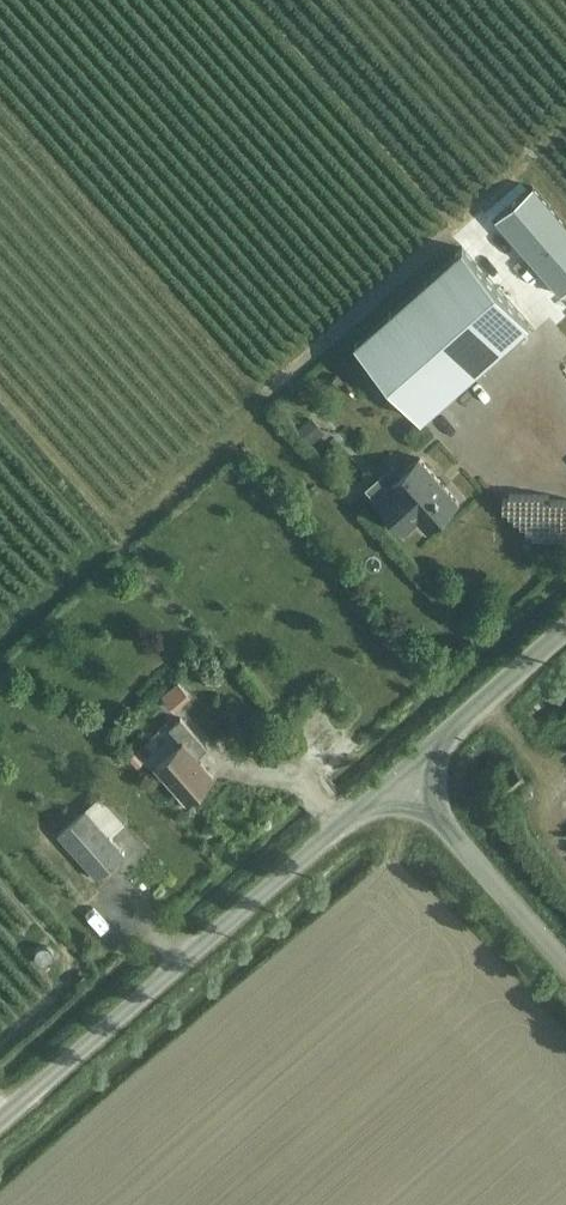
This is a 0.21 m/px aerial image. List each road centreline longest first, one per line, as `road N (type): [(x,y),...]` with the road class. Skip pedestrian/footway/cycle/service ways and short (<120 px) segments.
road 1 (unclassified): [(0,1123),(402,773)]
road 2 (unclassified): [(565,961),(402,773)]
road 3 (unclassified): [(402,773),(565,630)]

